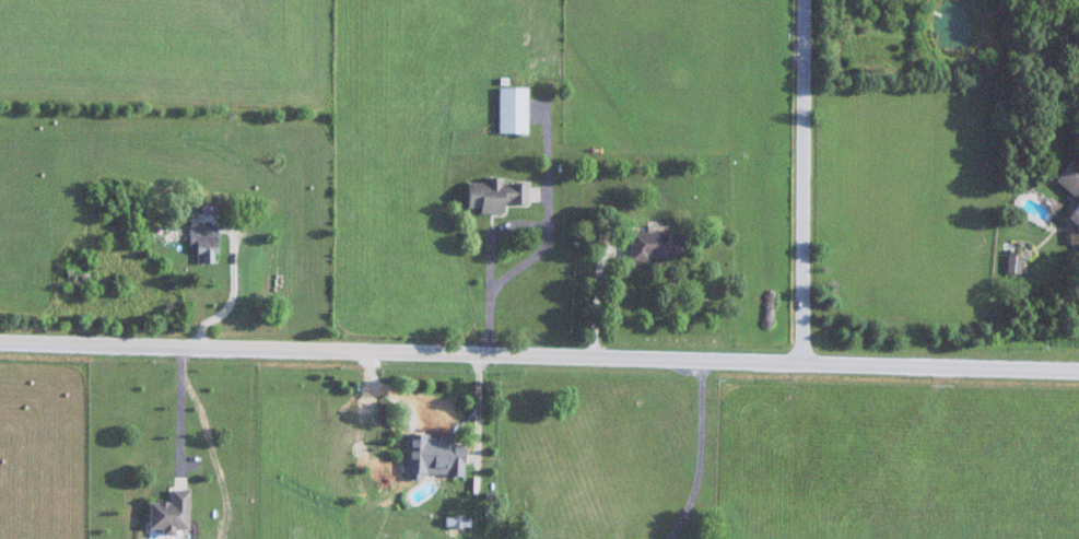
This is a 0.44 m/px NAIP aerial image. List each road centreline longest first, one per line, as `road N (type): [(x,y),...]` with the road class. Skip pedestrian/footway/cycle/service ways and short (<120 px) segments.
road 1 (residential): [(1078,382),(0,352)]
road 2 (residential): [(793,374),(798,0)]

